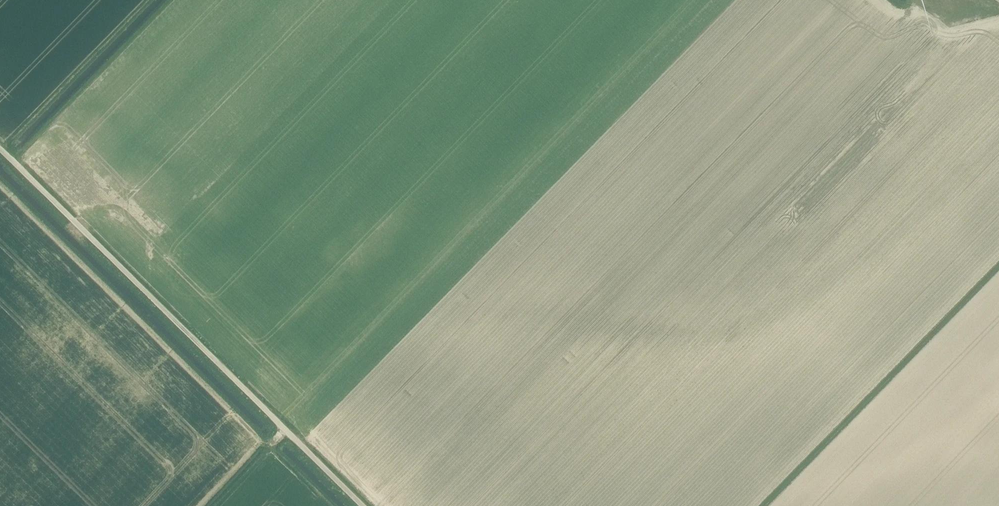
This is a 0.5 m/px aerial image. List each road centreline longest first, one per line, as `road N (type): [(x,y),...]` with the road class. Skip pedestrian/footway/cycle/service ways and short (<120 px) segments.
road 1 (track): [(363,505),(0,150)]

